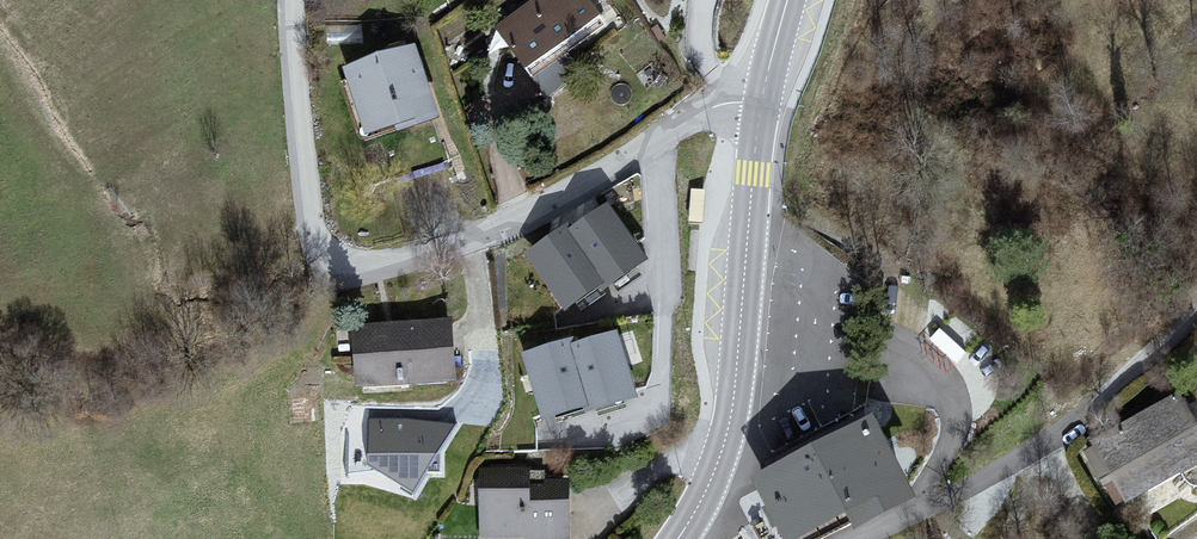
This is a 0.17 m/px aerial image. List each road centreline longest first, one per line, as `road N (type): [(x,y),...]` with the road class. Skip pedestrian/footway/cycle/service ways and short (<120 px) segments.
road 1 (residential): [(288,0),(306,240),(334,268),(422,257),(546,207),(704,111),(762,105)]
road 2 (secondary): [(679,538),(708,489),(731,417),(762,105)]

